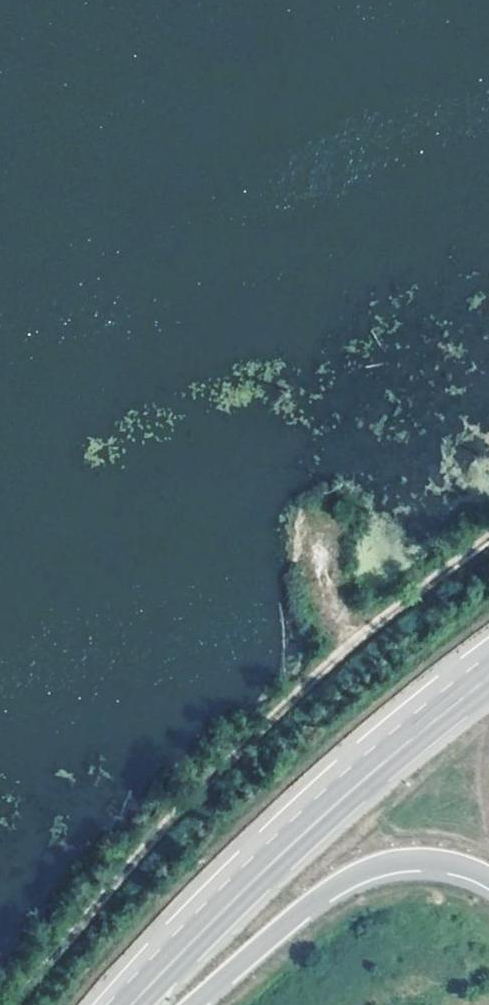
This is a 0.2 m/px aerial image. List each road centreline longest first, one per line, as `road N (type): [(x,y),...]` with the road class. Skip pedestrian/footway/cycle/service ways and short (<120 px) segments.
road 1 (track): [(488,540),(308,686),(127,870),(14,1004)]
road 2 (primary): [(132,1004),(293,844),(488,682)]
road 3 (primary): [(198,1004),(318,900),(359,878),(432,866),(488,886)]

